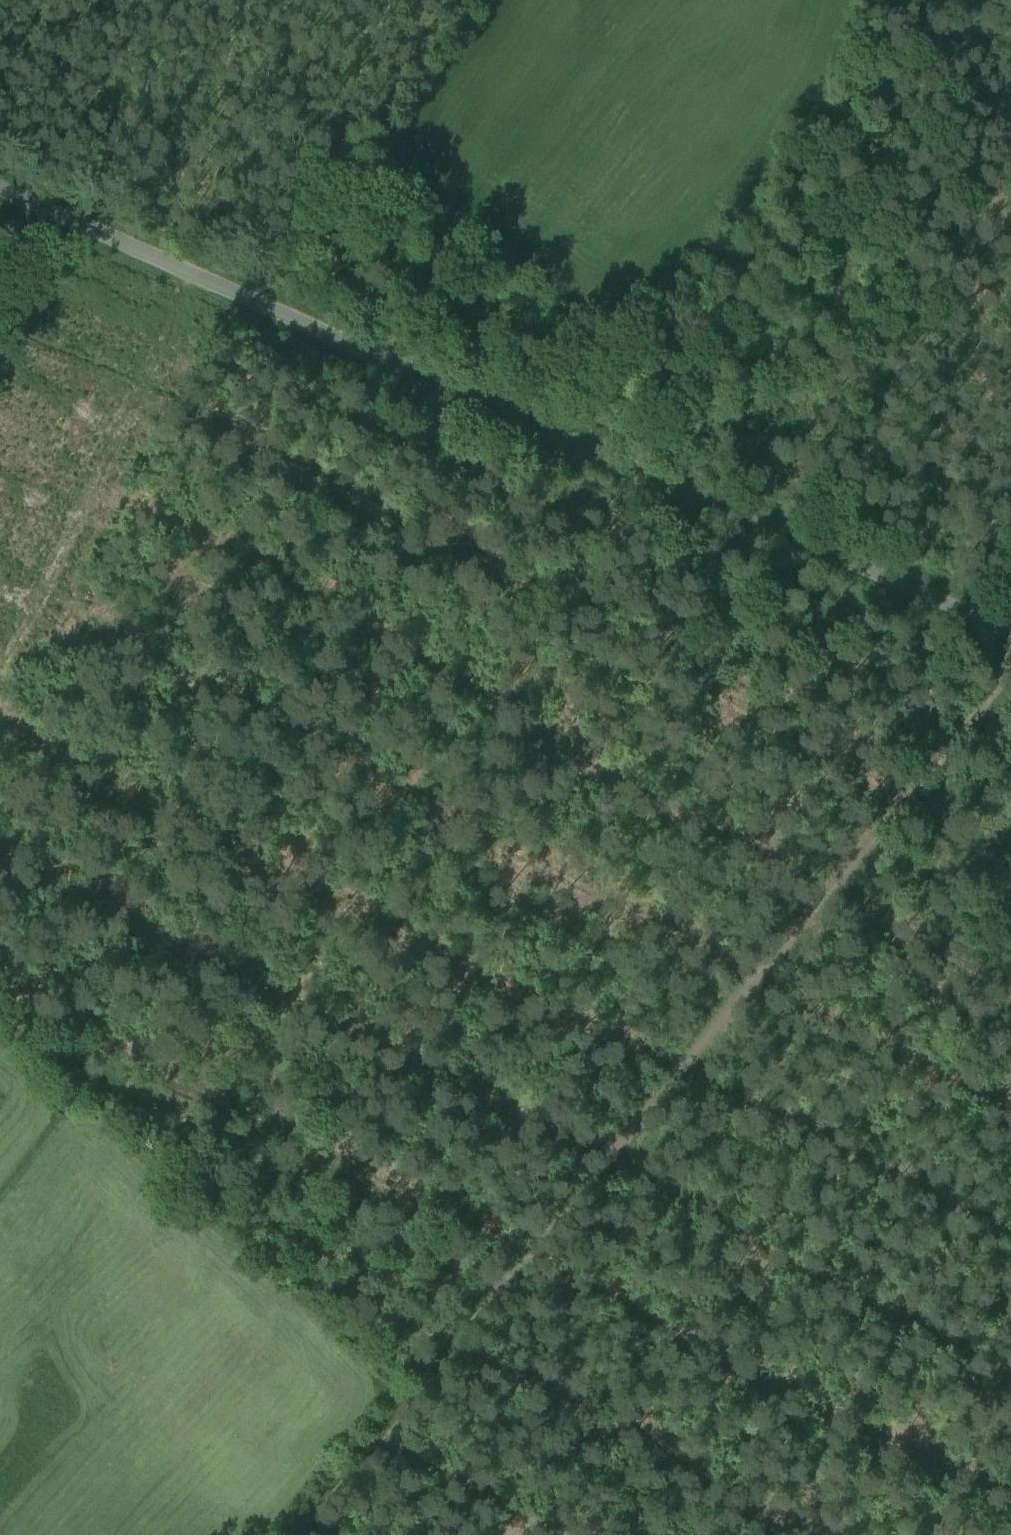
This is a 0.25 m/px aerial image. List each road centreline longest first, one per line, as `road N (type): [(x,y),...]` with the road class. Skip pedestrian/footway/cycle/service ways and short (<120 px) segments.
road 1 (unclassified): [(0,194),(1010,628)]
road 2 (track): [(1010,668),(519,1264)]

